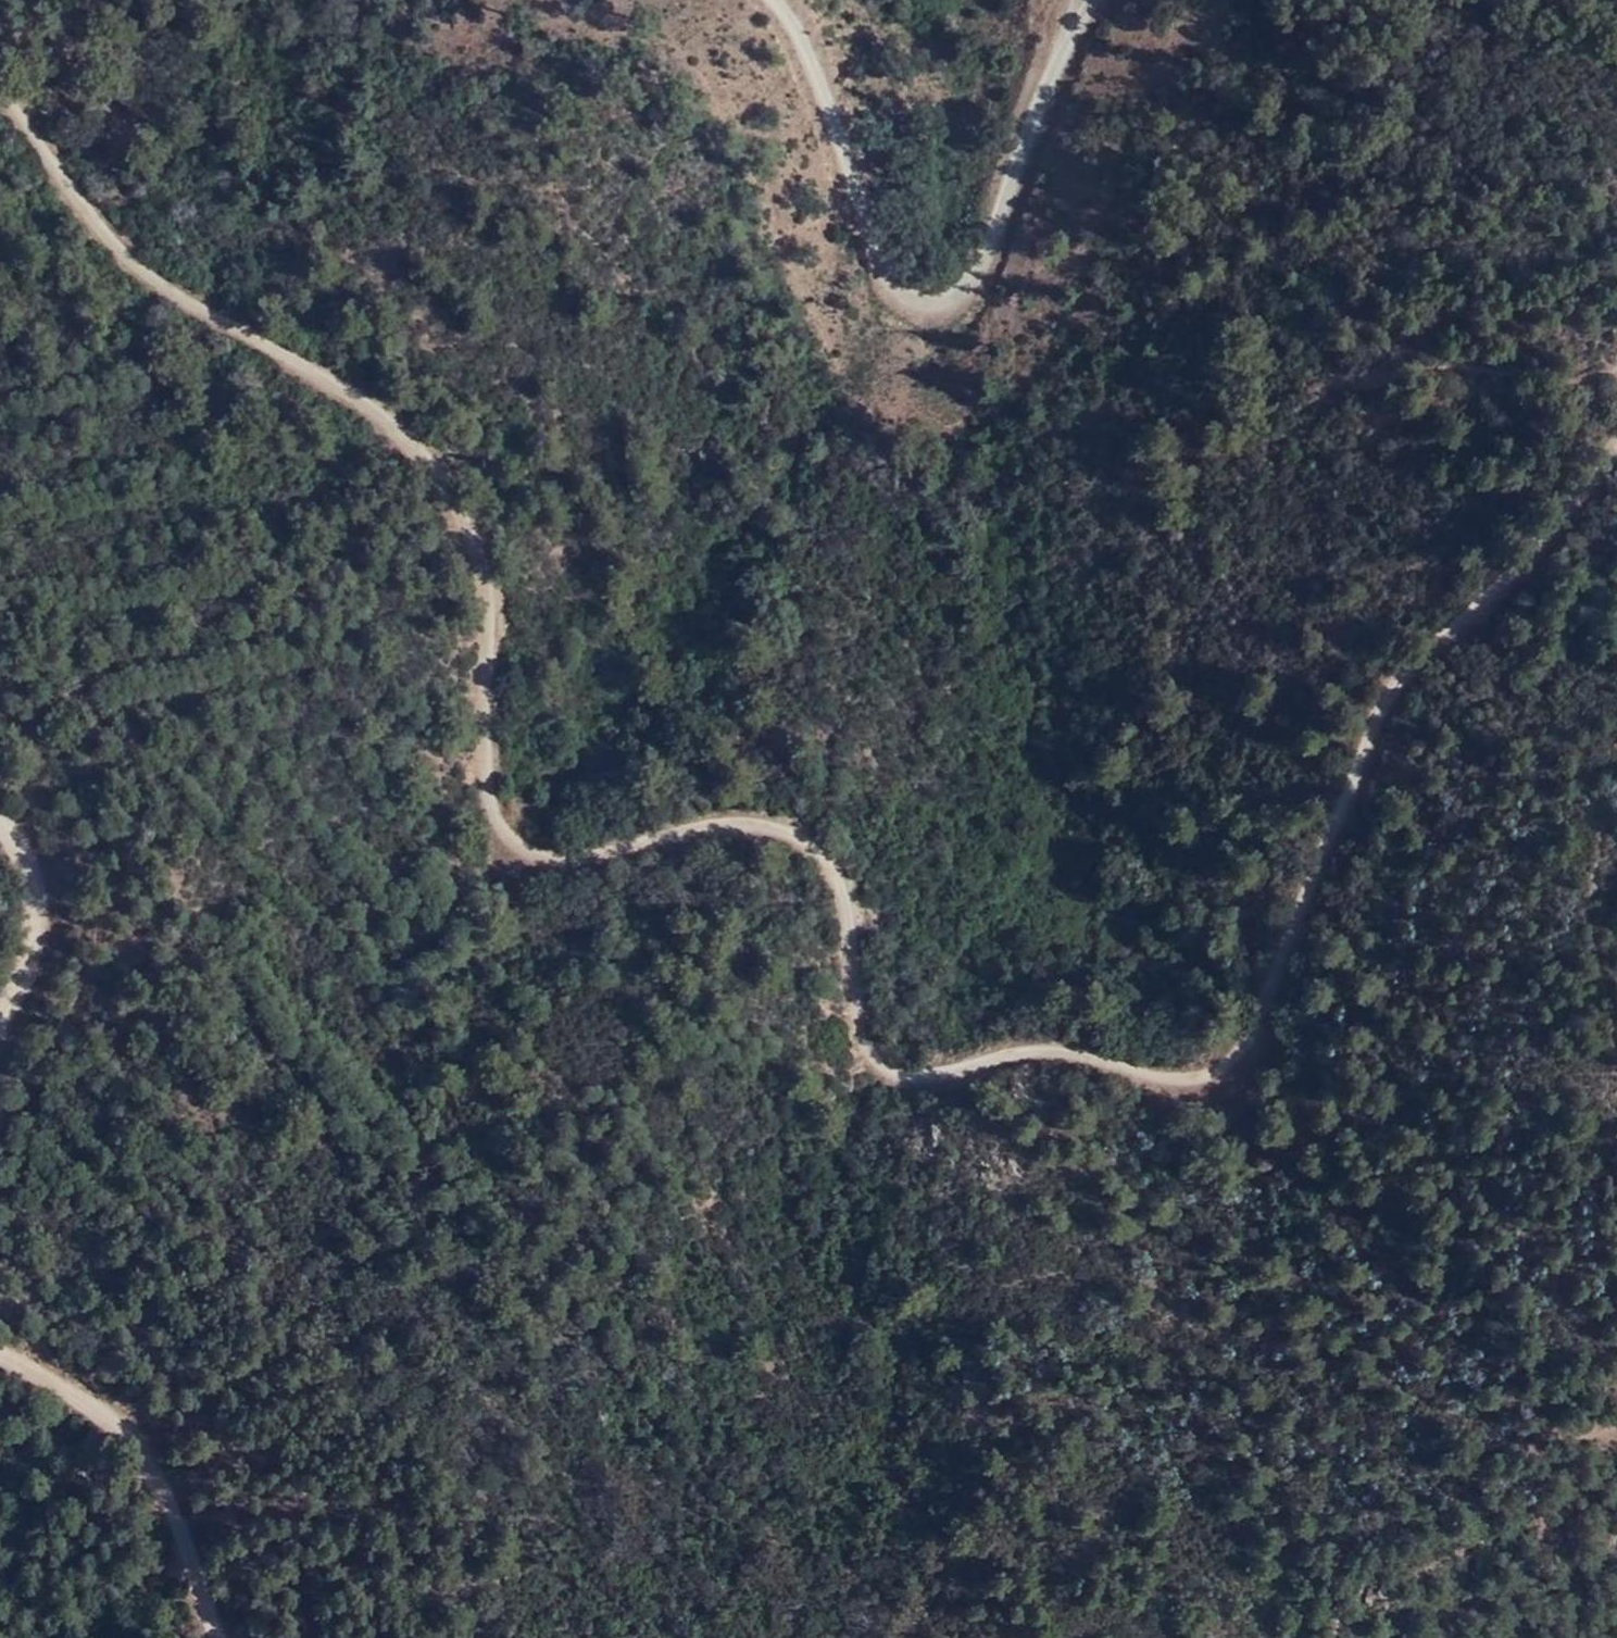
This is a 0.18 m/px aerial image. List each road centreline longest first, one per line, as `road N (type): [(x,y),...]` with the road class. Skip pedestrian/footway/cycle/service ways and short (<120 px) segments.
road 1 (track): [(0,82),(122,251),(161,283),(382,414),(452,496),(479,548),(488,607),(501,825),(553,860),(725,824),(798,839),(843,886),(863,1030),(888,1072),(916,1078),(1037,1047),(1191,1080),(1243,1054),(1287,990),(1410,662),(1554,531),(1616,450)]
road 2 (track): [(777,0),(827,104),(896,289),(938,306),(962,297),(973,278),(1062,64),(1078,0)]
road 3 (track): [(0,1354),(120,1425),(148,1457),(228,1637)]
road 4 (track): [(0,817),(33,868),(39,910),(34,946),(0,1011)]

